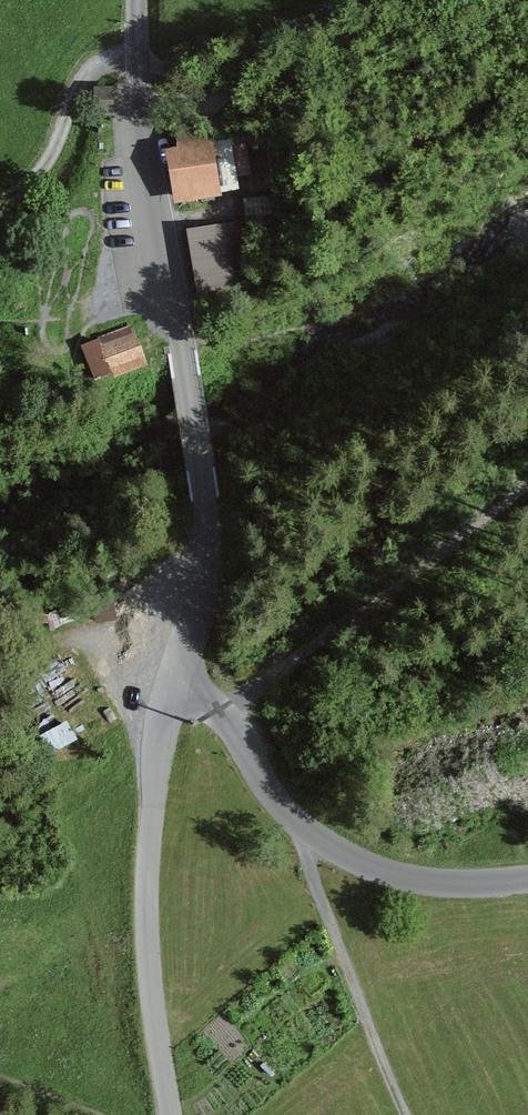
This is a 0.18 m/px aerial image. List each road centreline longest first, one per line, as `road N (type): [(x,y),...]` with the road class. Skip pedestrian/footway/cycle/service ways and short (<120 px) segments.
road 1 (residential): [(172,679),(210,555),(151,169),(139,0)]
road 2 (residential): [(171,1114),(147,968),(156,743),(172,679)]
road 3 (unclassified): [(527,876),(423,878),(365,863),(322,840),(293,818),(223,713),(172,679)]
road 4 (track): [(293,818),(407,1114)]
road 5 (track): [(139,66),(159,68),(209,104),(223,98),(256,42),(350,0)]

